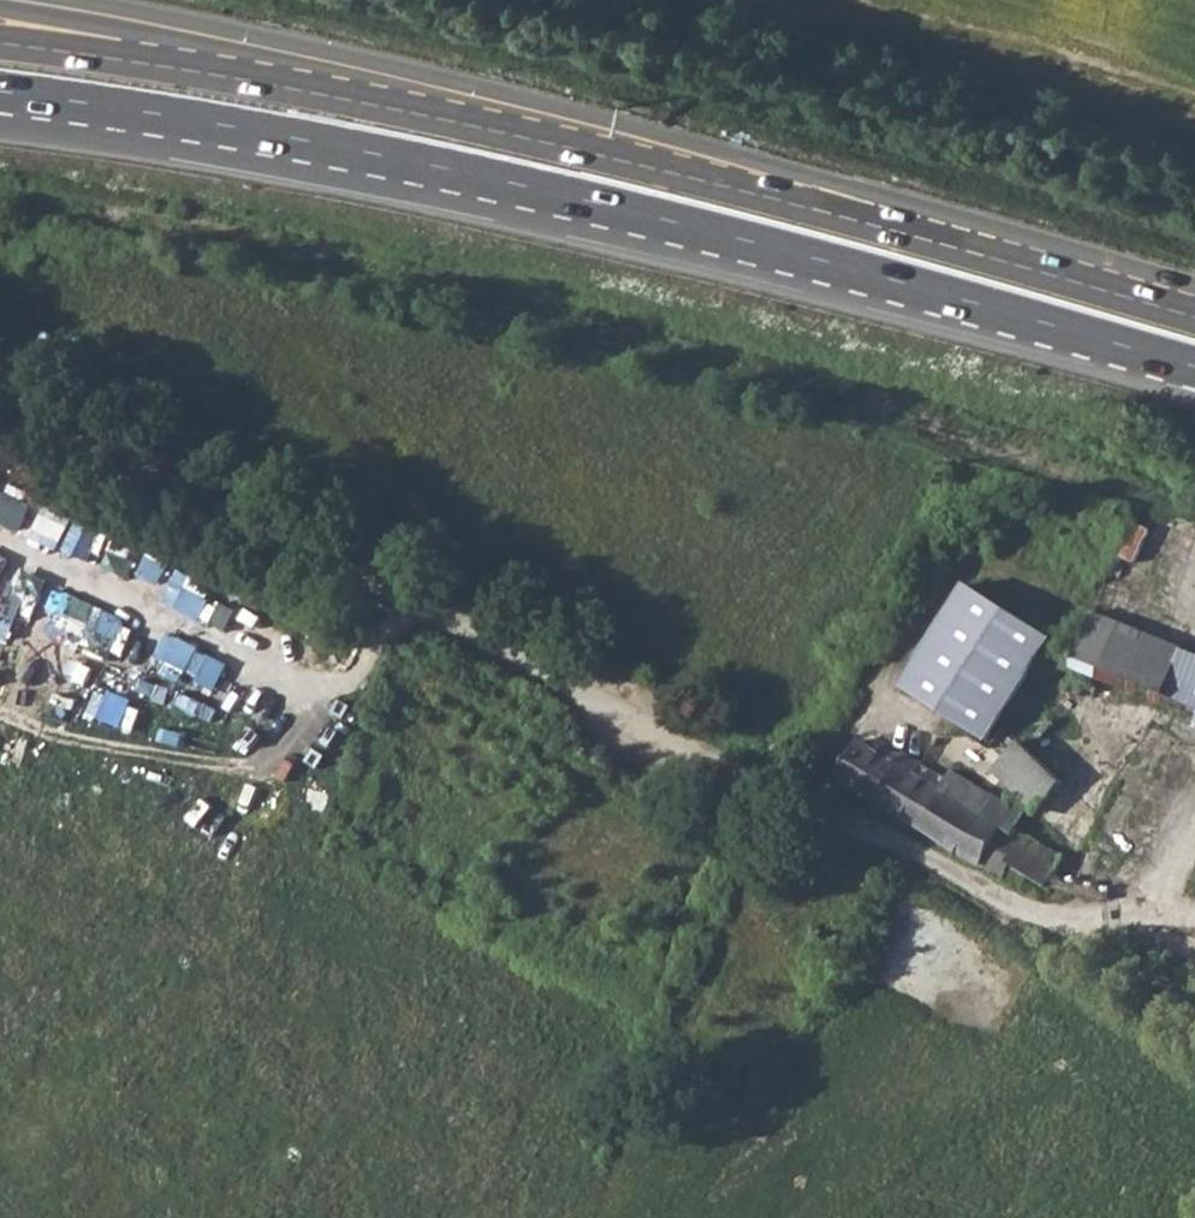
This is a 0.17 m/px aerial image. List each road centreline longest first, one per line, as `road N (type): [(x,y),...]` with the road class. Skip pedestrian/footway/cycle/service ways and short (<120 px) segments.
road 1 (unclassified): [(1194,997),(810,790),(0,394)]
road 2 (motorway): [(0,90),(220,123),(515,182),(1194,365)]
road 3 (motorway): [(1194,313),(656,163),(151,59)]
road 4 (track): [(0,536),(332,692),(277,757),(213,780),(39,741),(0,719)]
road 5 (motorway): [(151,59),(69,14),(0,4)]
road 6 (motorway): [(151,59),(0,38)]

